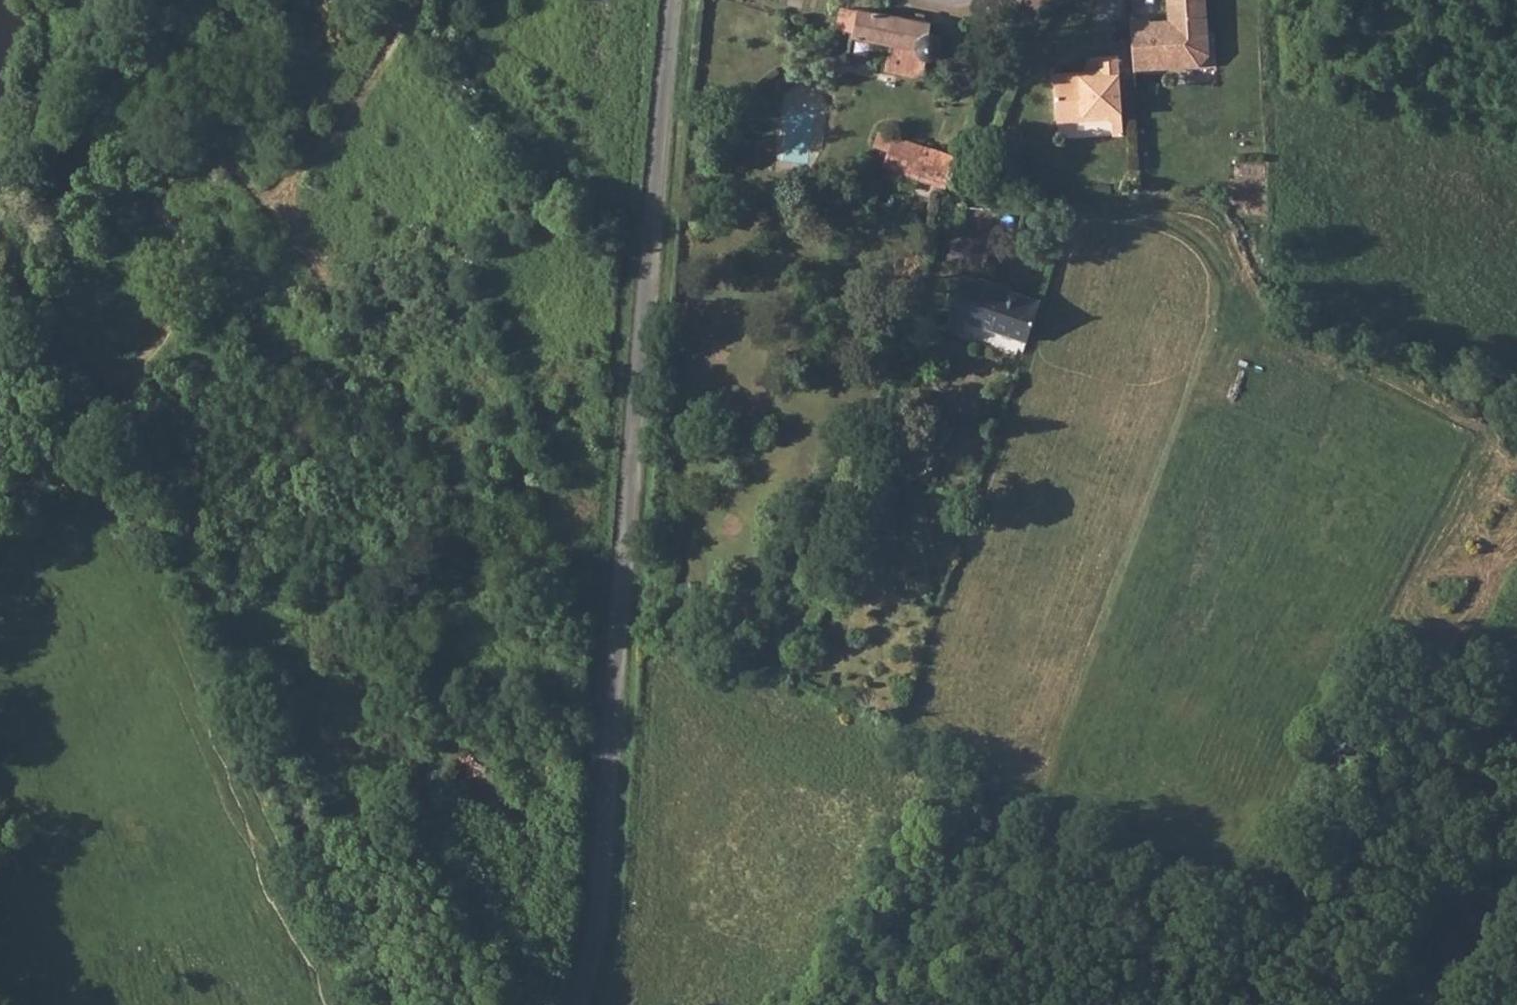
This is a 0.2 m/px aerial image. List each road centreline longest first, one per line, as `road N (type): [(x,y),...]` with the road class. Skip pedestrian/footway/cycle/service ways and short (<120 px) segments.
road 1 (unclassified): [(679,0),(640,371),(599,923),(577,1004)]

